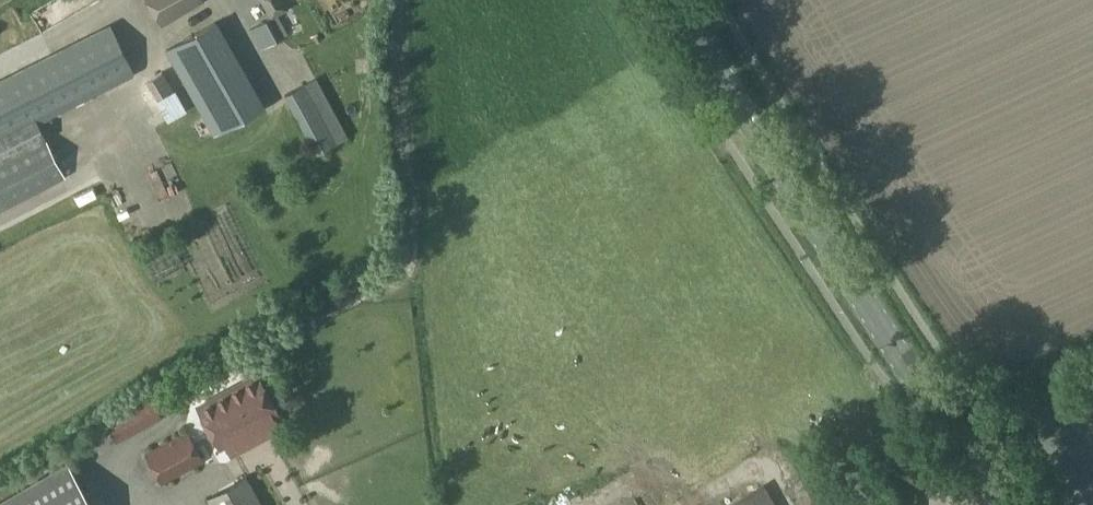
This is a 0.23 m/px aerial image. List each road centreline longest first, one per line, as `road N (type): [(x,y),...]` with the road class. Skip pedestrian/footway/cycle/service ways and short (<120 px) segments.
road 1 (secondary): [(1000,504),(687,0)]
road 2 (track): [(1092,372),(953,431)]

